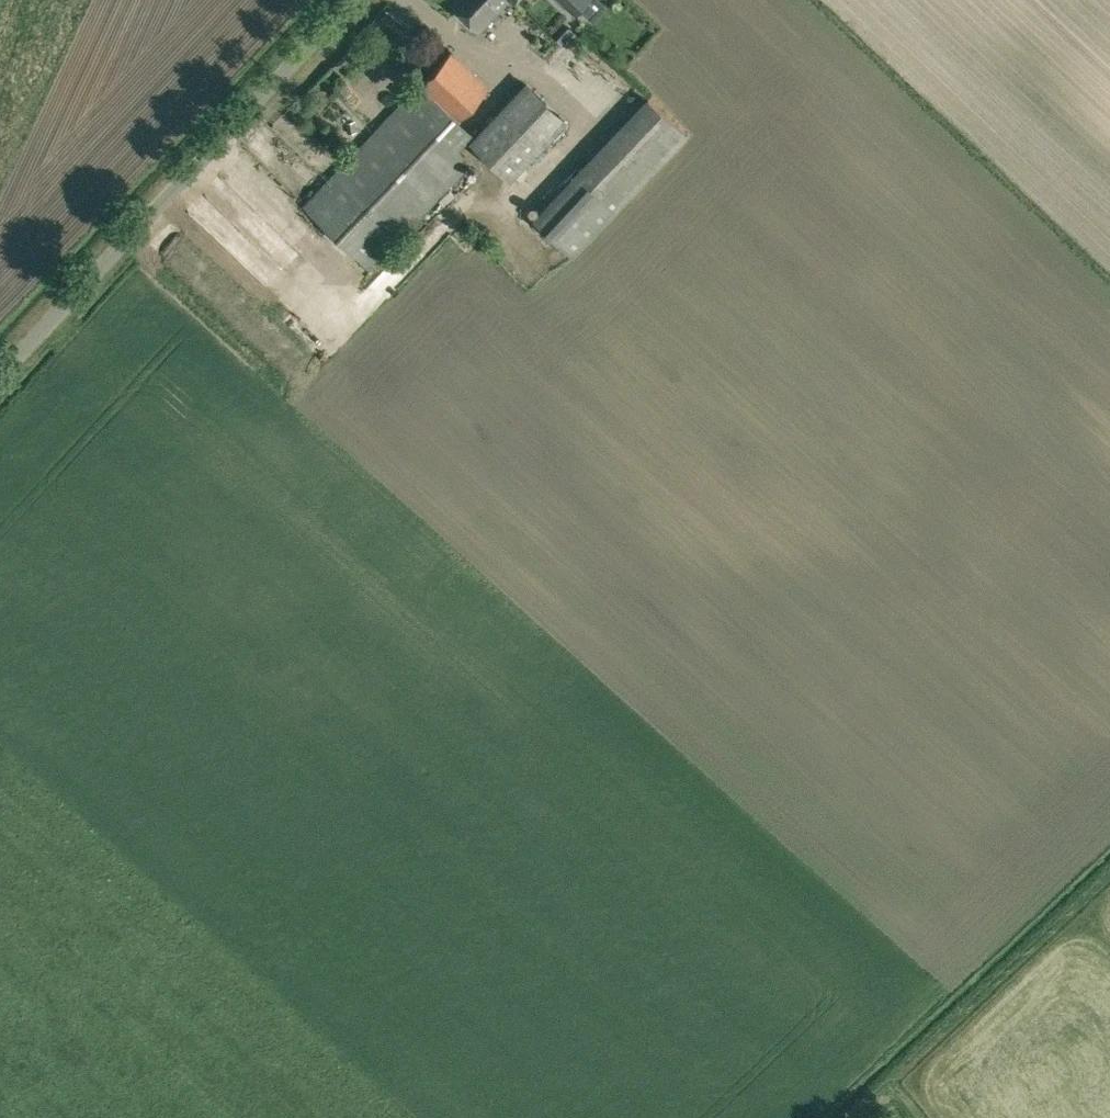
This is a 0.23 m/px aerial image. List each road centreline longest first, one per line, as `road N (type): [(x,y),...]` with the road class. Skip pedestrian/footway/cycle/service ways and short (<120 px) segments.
road 1 (unclassified): [(0,374),(352,0)]

